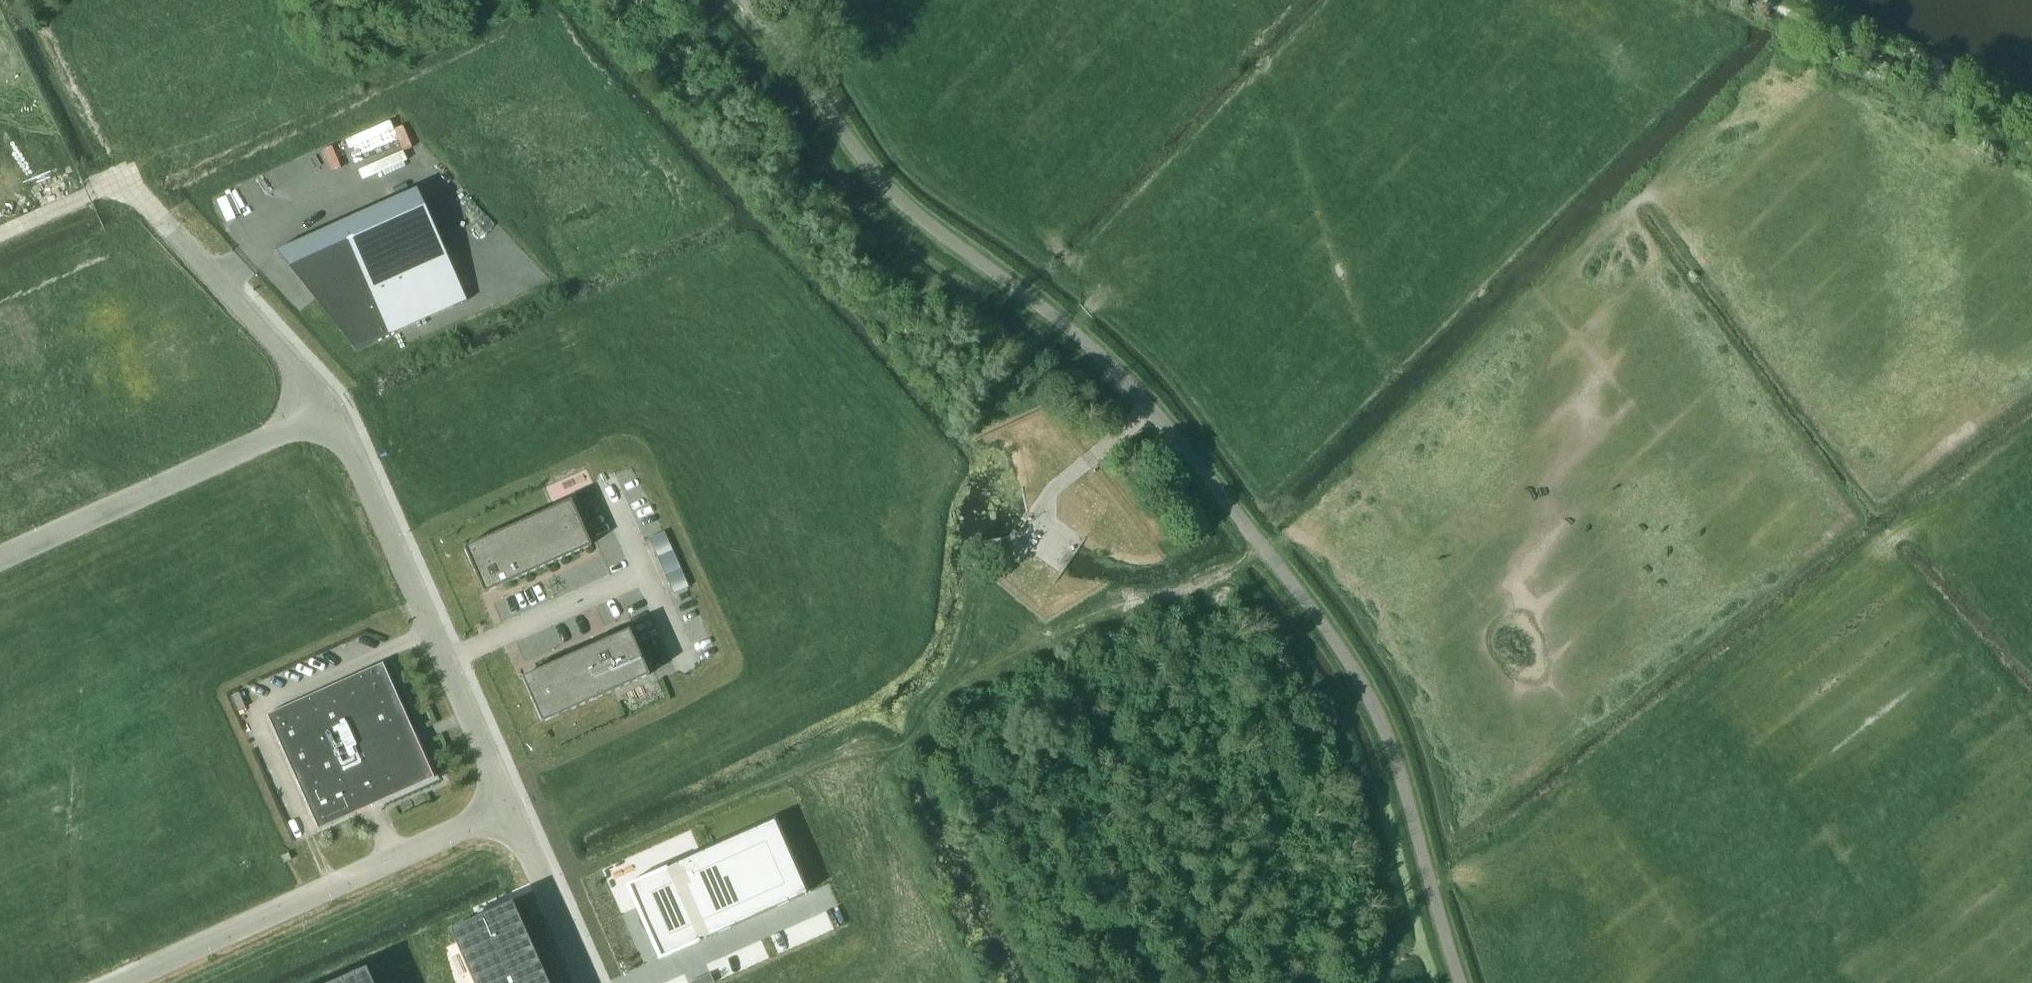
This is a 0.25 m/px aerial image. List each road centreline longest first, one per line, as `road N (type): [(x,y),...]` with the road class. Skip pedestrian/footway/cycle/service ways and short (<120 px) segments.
road 1 (unclassified): [(1460,982),(1389,718),(1359,656),(1119,366),(976,253),(911,214),(876,179),(743,0)]
road 2 (unclassified): [(510,810),(329,414)]
road 3 (unclassified): [(122,982),(510,810)]
road 4 (unclassified): [(329,414),(0,563)]
road 5 (unclassified): [(329,414),(284,348),(127,181)]
road 6 (unclassified): [(589,982),(510,810)]

